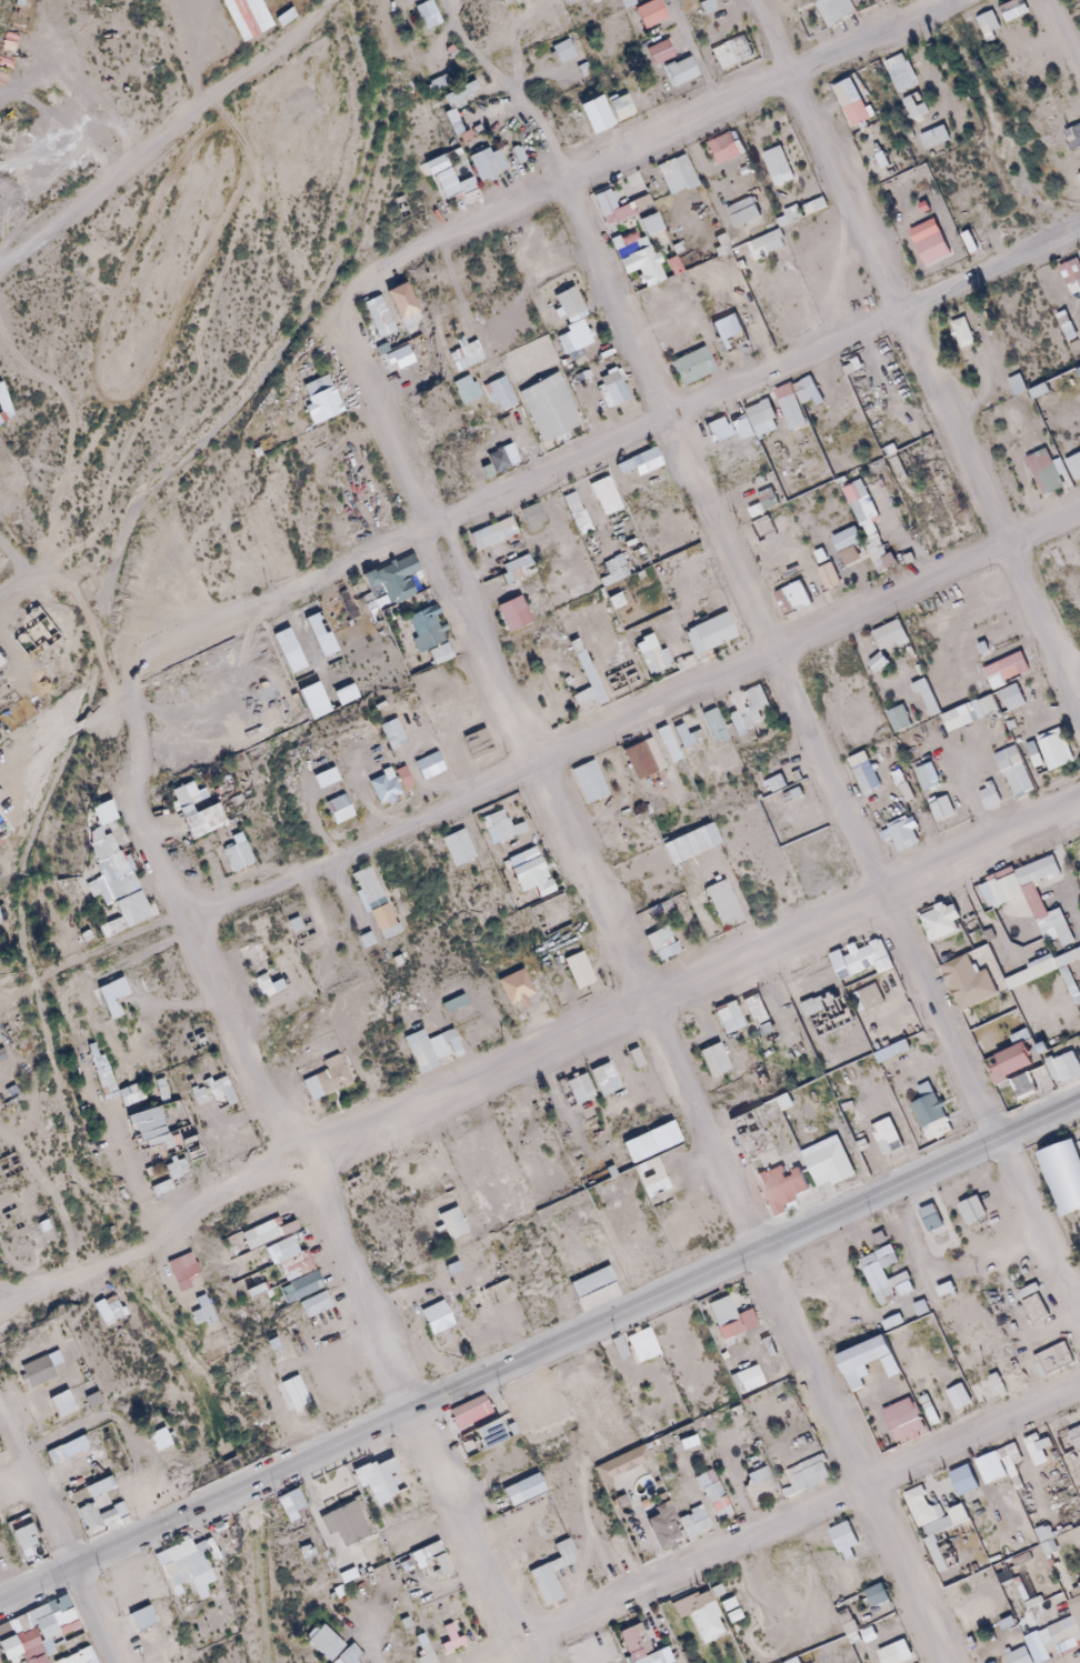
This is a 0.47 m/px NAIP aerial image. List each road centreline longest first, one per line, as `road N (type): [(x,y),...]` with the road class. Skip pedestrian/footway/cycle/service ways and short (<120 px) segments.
road 1 (residential): [(952,0),(561,178)]

